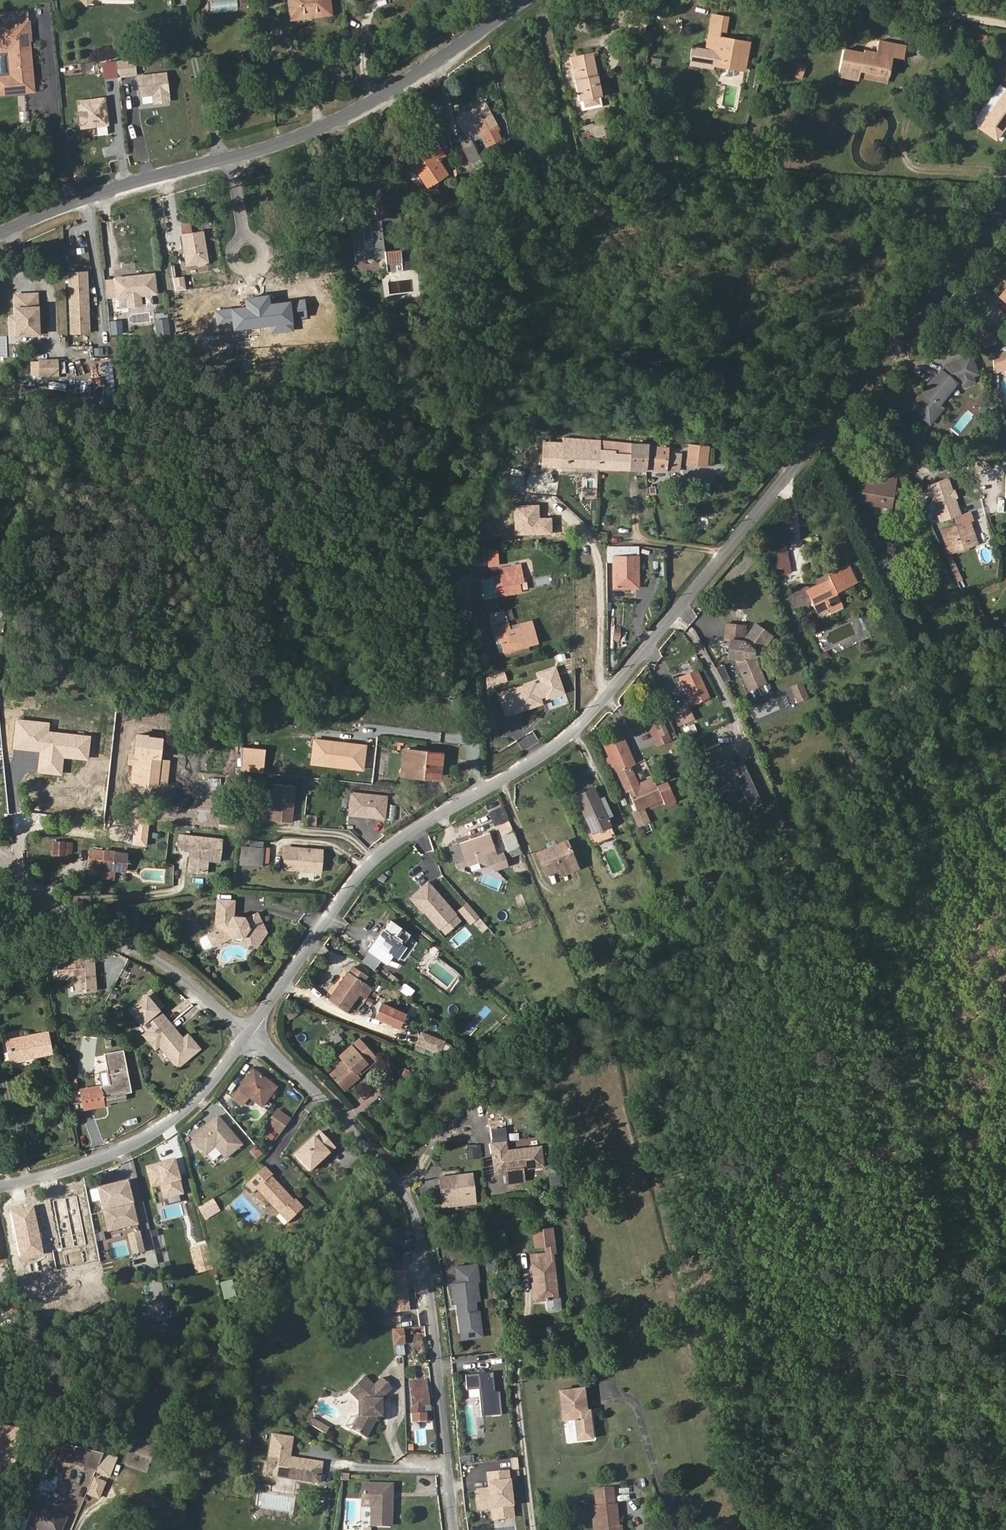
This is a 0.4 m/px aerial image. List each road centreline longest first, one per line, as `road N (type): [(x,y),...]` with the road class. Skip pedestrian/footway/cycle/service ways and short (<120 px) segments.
road 1 (residential): [(248,1034),(372,861),(548,751),(610,692),(1005,211)]
road 2 (secondary): [(523,0),(372,101),(299,137),(130,183),(0,233)]
road 3 (residential): [(454,1529),(413,1213),(373,1153),(248,1034)]
road 4 (residential): [(248,1034),(165,964),(73,917),(0,860)]
road 5 (residential): [(0,1186),(137,1142),(190,1105),(248,1034)]

